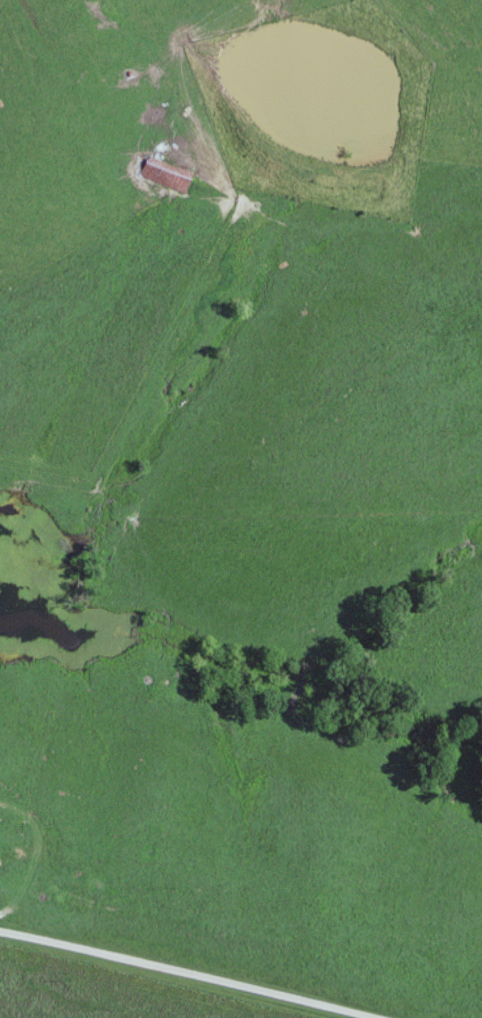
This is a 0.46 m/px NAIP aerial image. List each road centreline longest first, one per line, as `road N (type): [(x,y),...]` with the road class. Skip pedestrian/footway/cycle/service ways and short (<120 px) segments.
road 1 (residential): [(403,1017),(0,927)]
road 2 (track): [(248,0),(185,24),(183,58),(202,141)]

